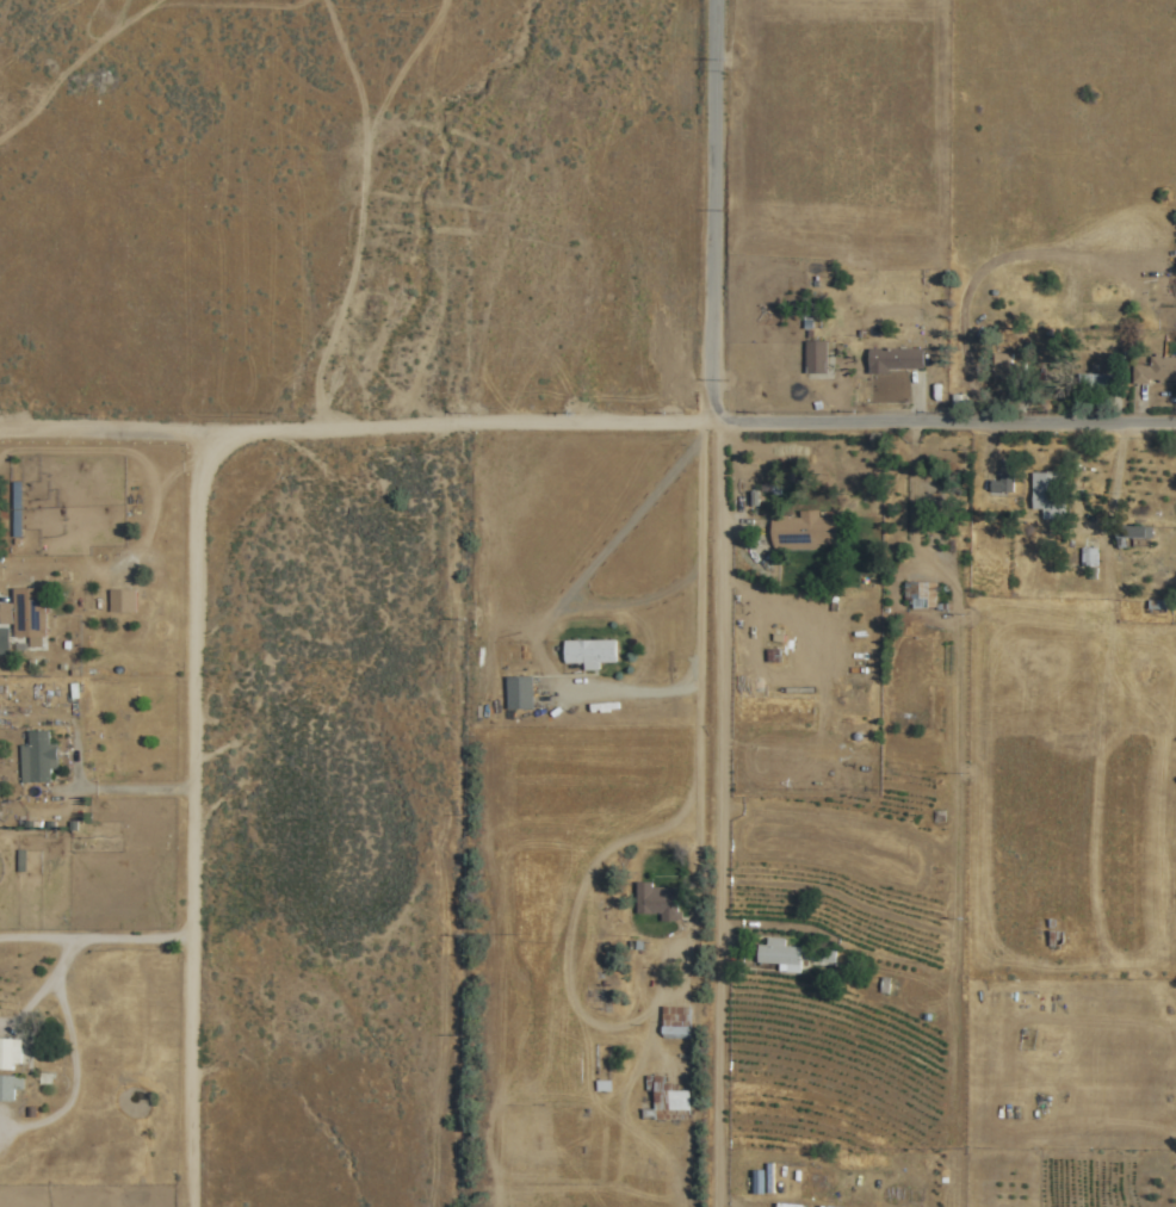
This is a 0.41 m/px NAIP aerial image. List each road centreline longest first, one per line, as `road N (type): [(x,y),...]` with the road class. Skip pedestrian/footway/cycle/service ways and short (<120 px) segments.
road 1 (residential): [(712,1206),(720,441),(712,422),(707,210),(712,0)]
road 2 (residential): [(1175,423),(516,421),(200,433)]
road 3 (residential): [(200,433),(189,1206)]
road 4 (track): [(200,433),(0,433)]

